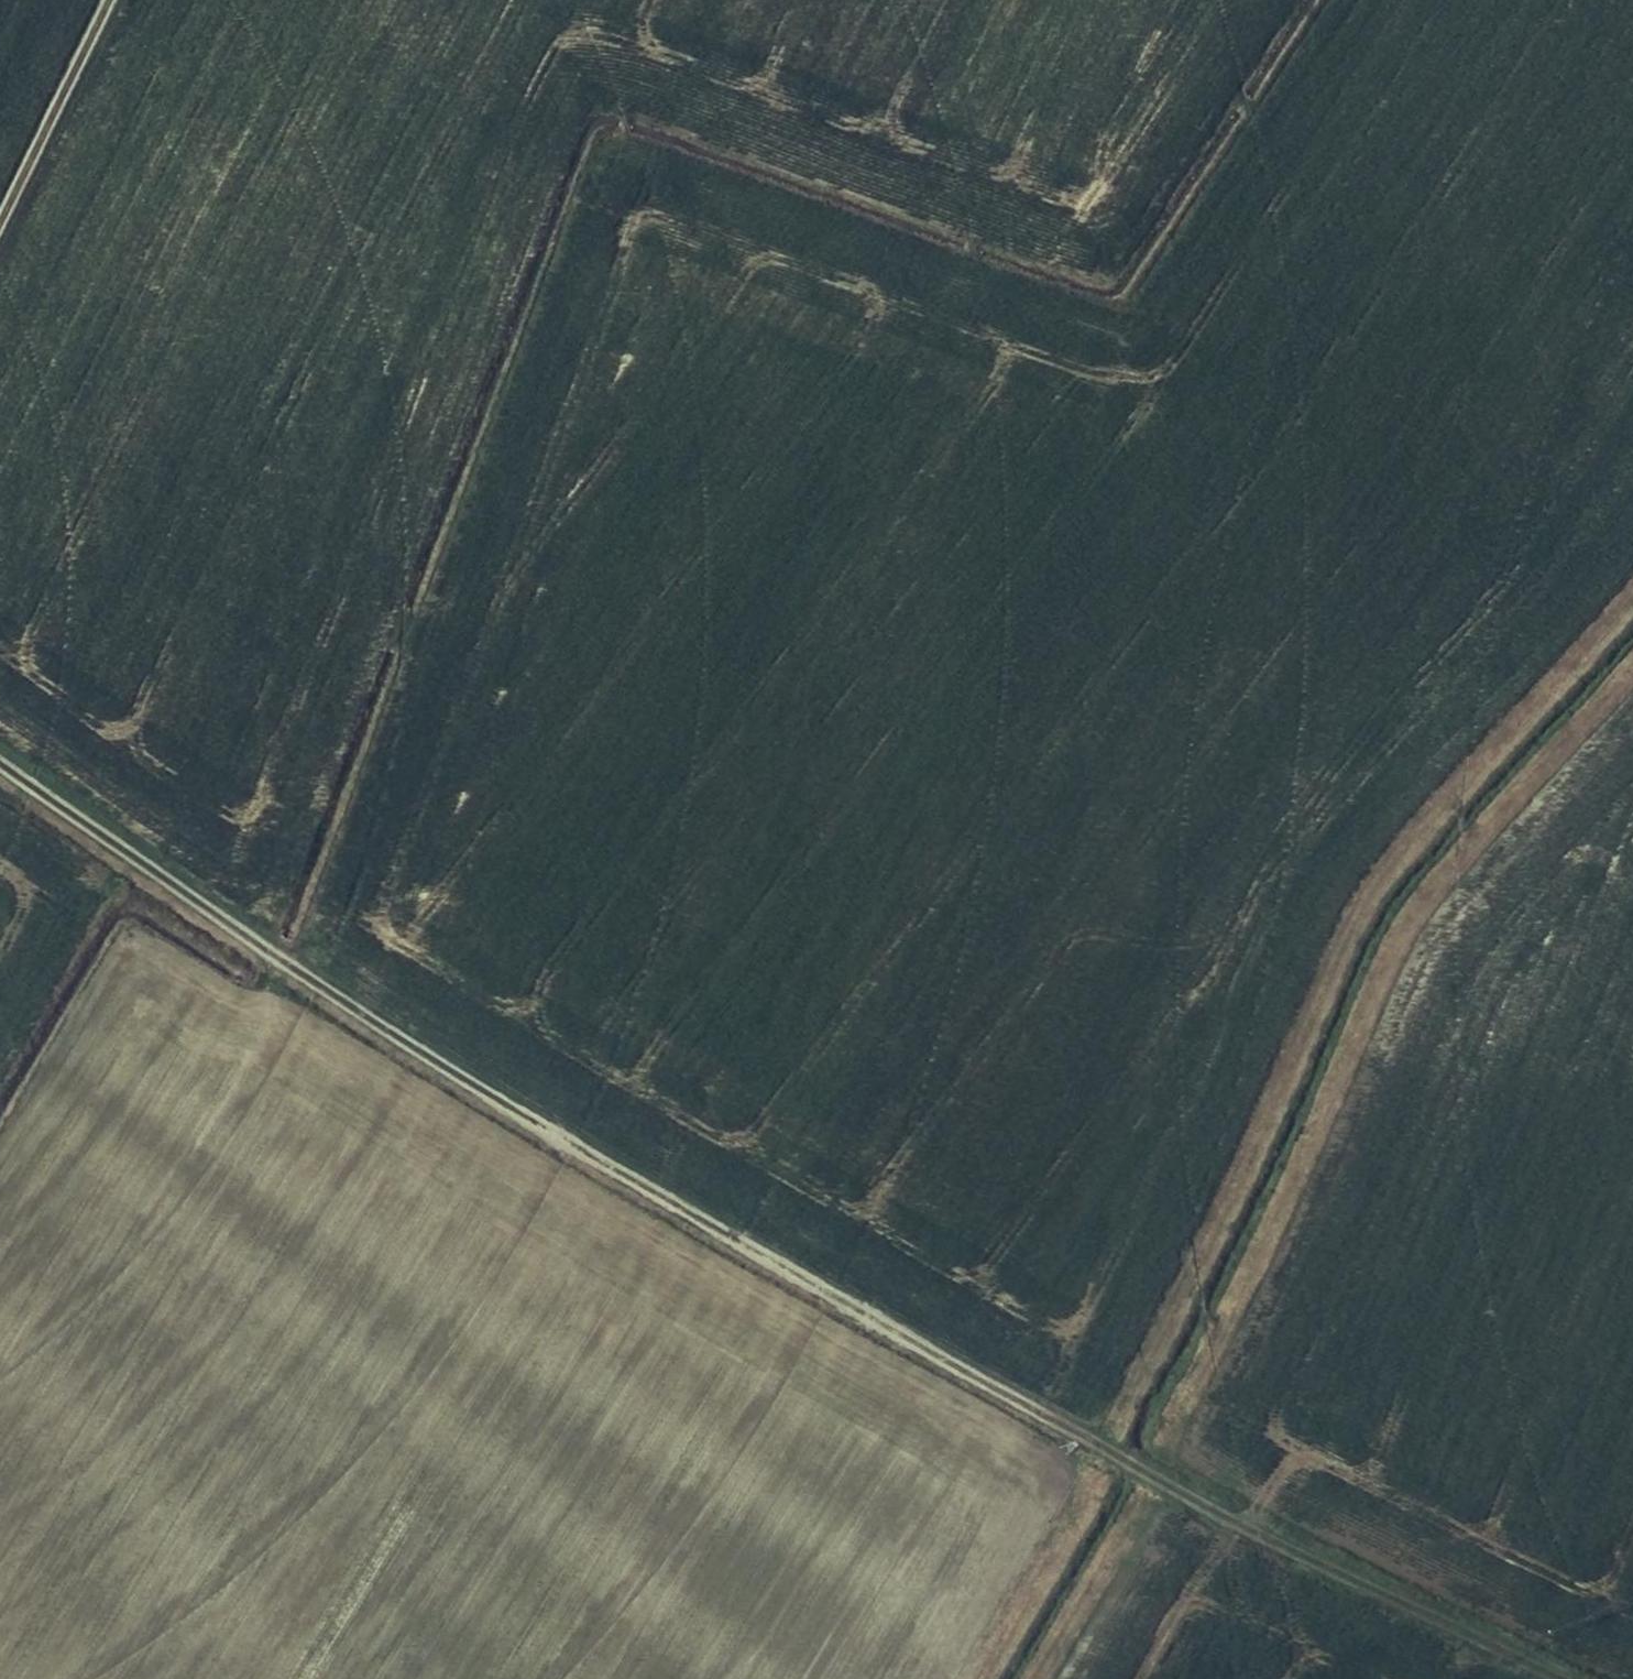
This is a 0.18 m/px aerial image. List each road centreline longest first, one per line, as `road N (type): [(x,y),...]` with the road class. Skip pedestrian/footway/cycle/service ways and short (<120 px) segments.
road 1 (track): [(1590,1678),(1129,1455),(426,1047),(0,754)]
road 2 (track): [(0,226),(111,0)]

